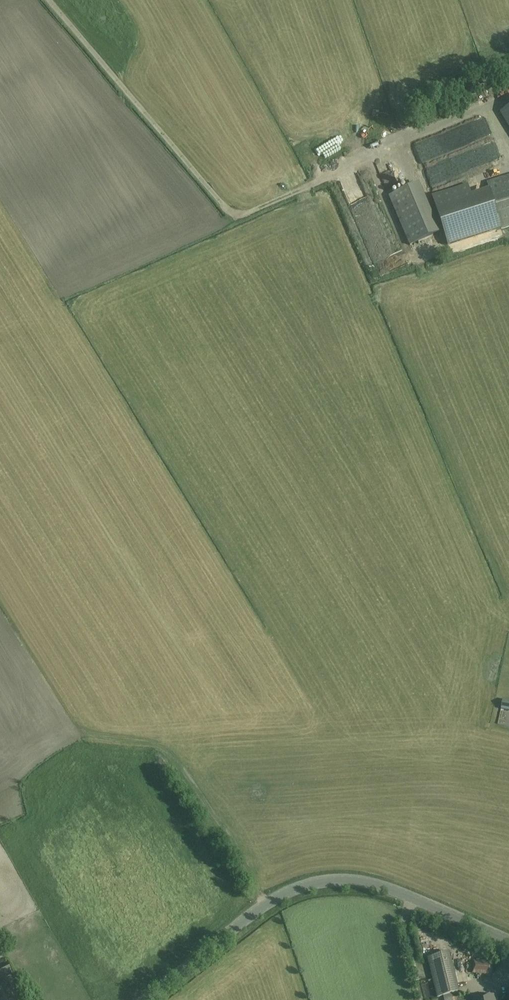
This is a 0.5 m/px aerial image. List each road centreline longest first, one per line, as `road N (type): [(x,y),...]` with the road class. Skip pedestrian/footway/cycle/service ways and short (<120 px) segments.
road 1 (unclassified): [(139,999),(254,912),(308,882),(391,884),(508,937)]

